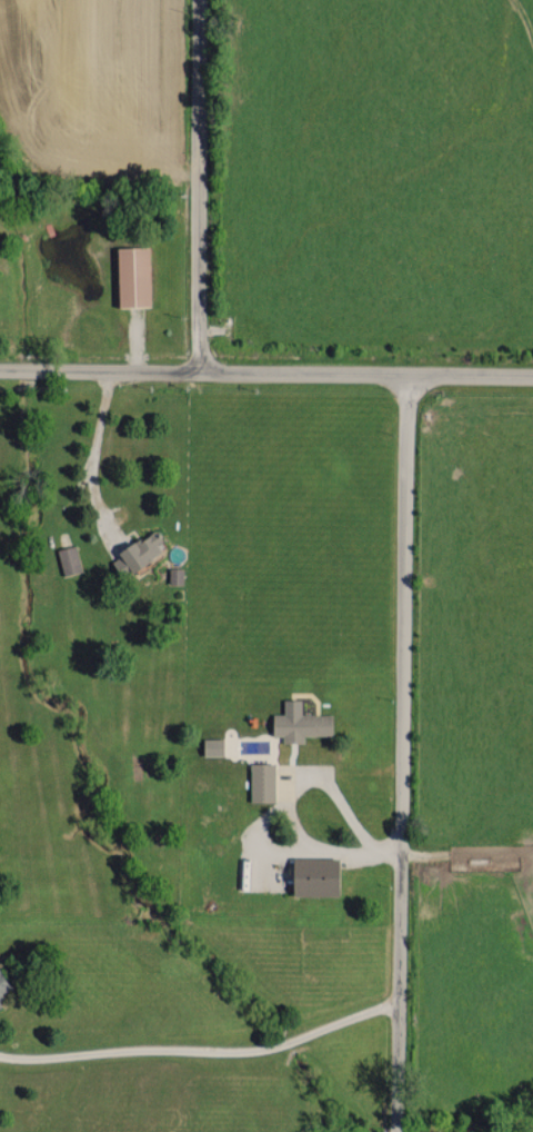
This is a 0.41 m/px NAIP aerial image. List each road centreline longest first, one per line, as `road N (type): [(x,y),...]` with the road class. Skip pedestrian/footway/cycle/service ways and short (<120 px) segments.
road 1 (residential): [(395,1131),(406,375)]
road 2 (residential): [(200,370),(199,0)]
road 3 (residential): [(532,376),(200,370)]
road 4 (residential): [(200,370),(0,369)]

